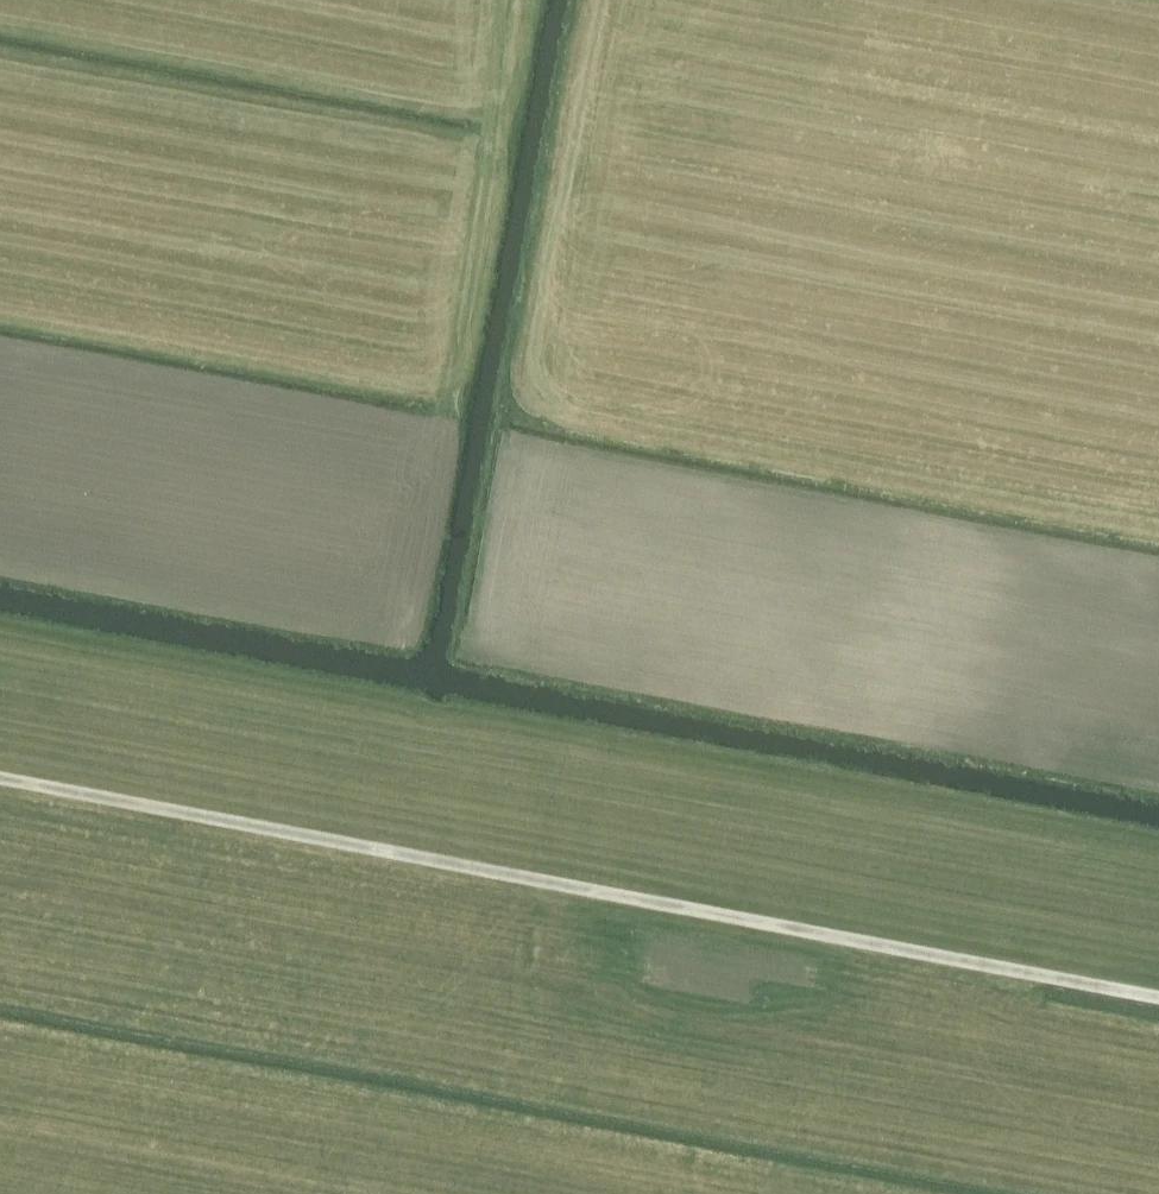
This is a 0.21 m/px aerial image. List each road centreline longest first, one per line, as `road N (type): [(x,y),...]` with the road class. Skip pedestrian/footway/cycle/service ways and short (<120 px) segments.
road 1 (track): [(1158,963),(0,763)]

